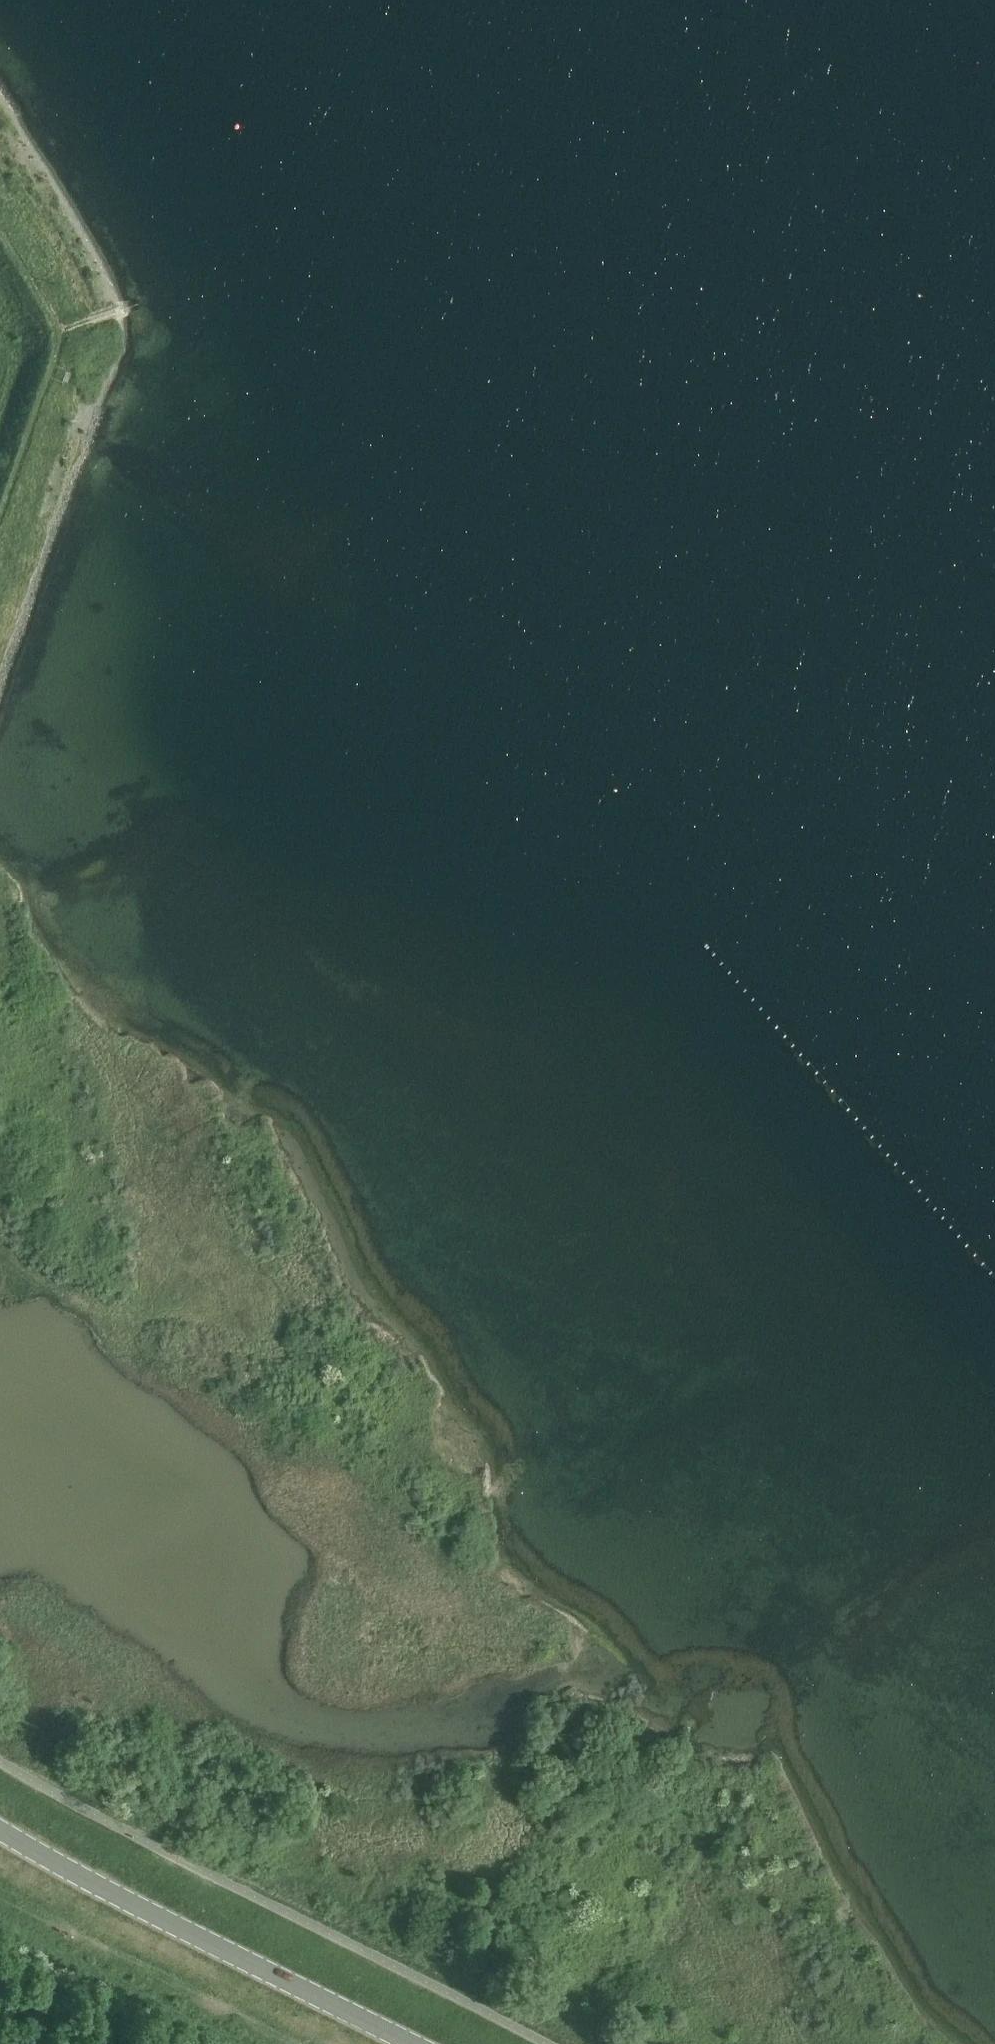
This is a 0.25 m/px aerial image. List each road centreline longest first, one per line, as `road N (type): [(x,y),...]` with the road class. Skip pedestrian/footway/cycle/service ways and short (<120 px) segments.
road 1 (secondary): [(419,2043),(0,1829)]

